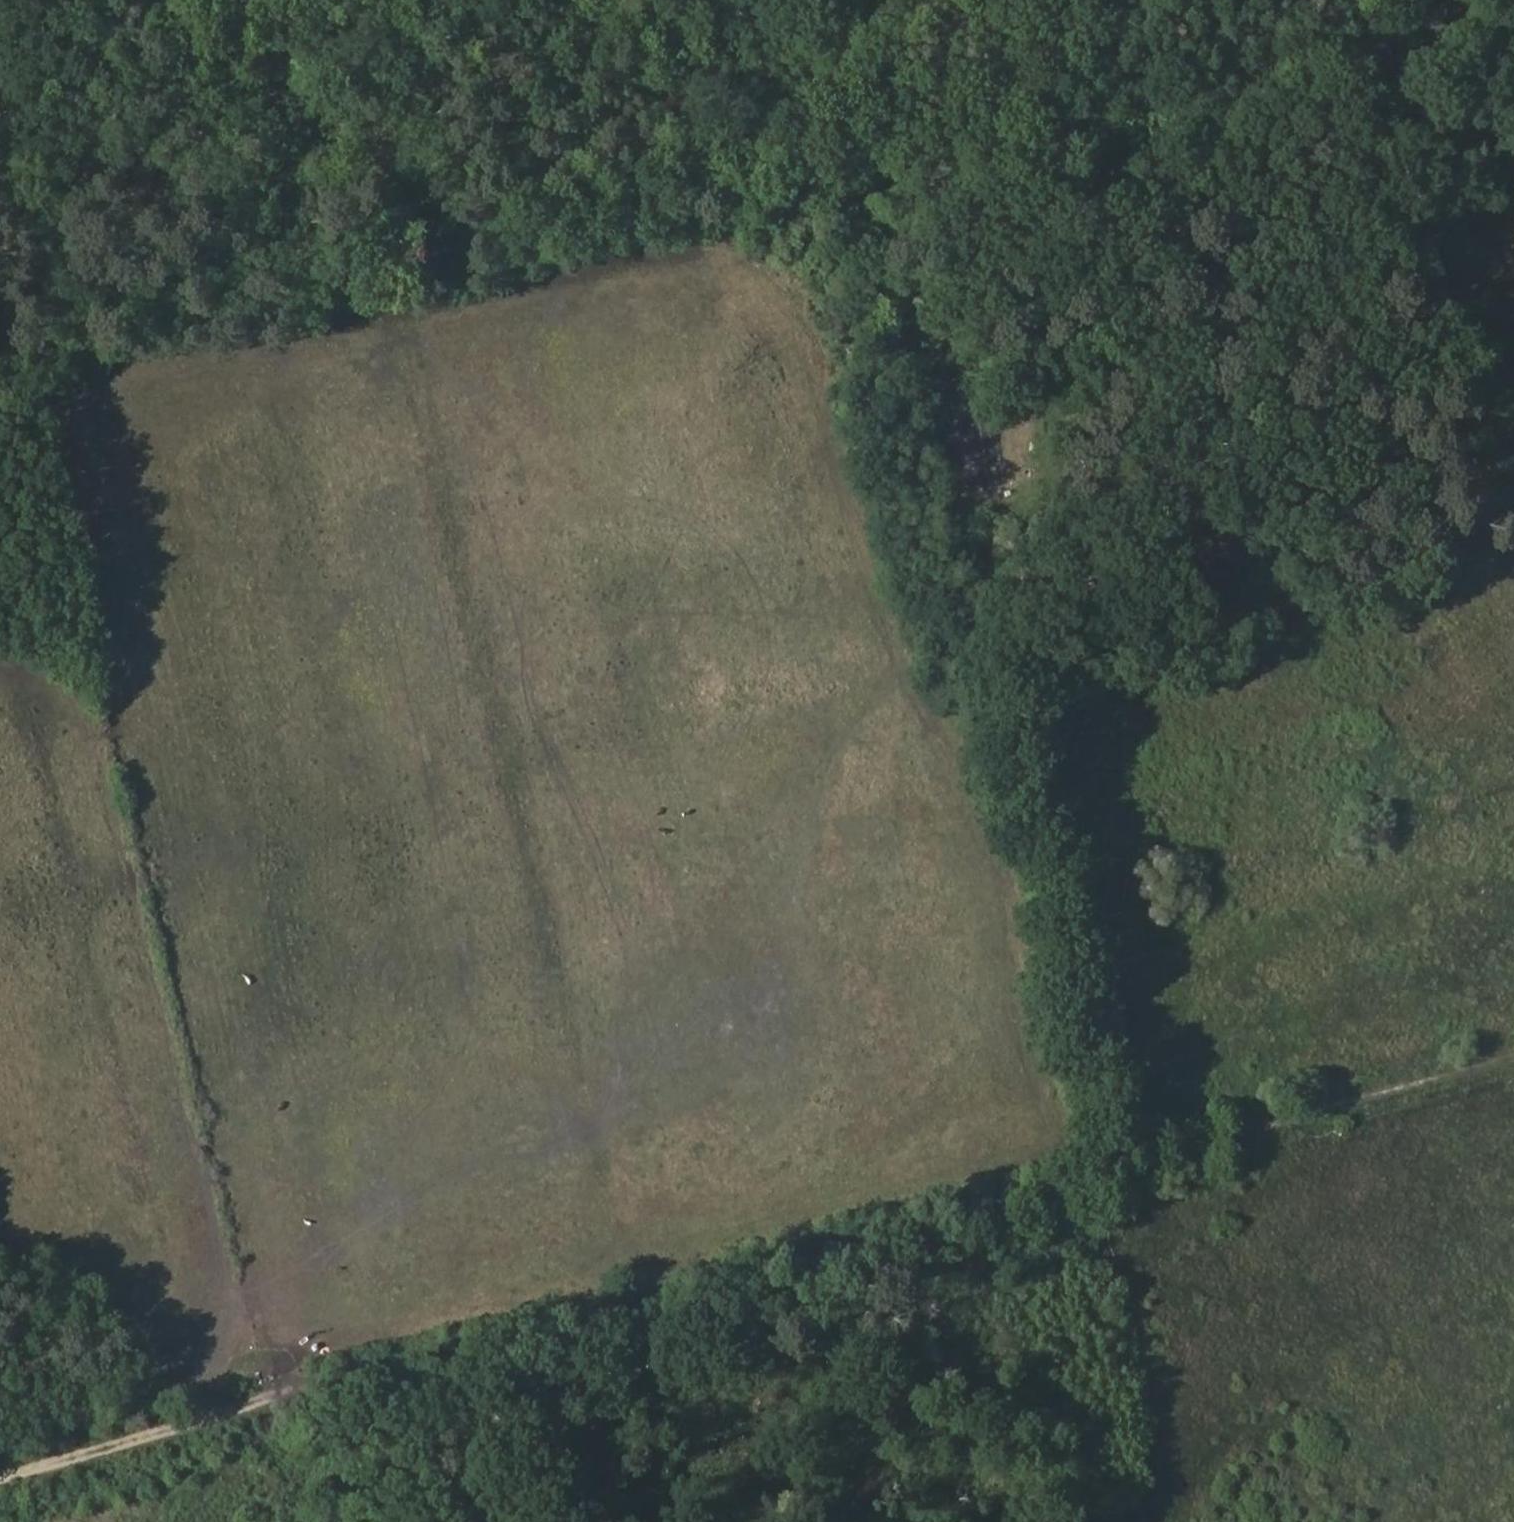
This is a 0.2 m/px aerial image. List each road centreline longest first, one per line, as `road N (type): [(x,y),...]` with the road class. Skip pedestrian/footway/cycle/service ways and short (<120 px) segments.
road 1 (track): [(1513,1019),(0,1452)]
road 2 (track): [(0,211),(78,183),(1094,110),(1513,15)]

